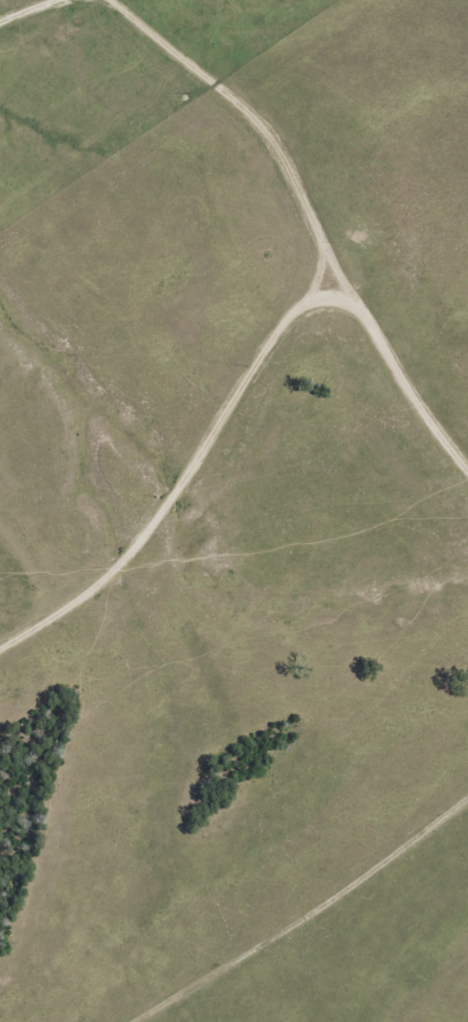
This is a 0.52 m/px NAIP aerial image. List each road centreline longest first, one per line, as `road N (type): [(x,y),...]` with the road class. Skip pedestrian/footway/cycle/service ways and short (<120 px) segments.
road 1 (residential): [(467,461),(411,392),(262,125),(99,0)]
road 2 (residential): [(0,639),(125,556),(310,298),(327,294),(362,309)]
road 3 (residential): [(139,1021),(467,794)]

